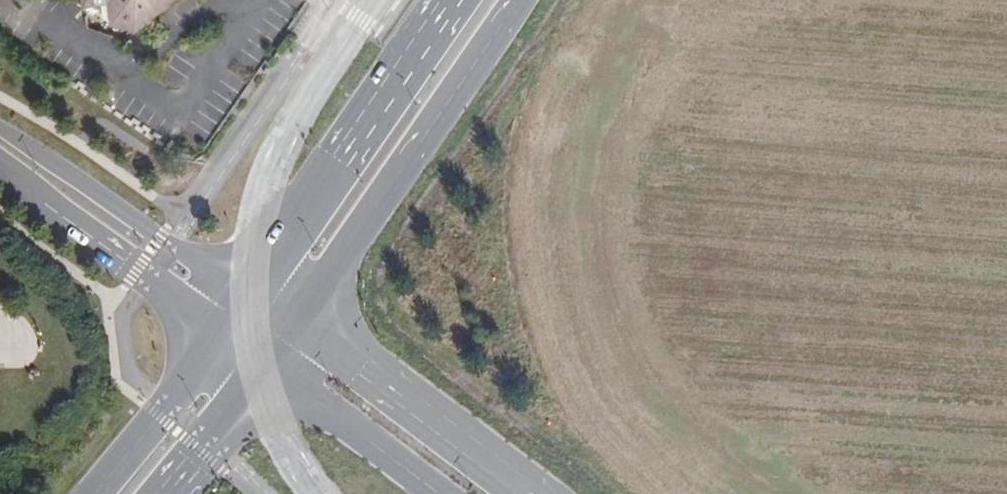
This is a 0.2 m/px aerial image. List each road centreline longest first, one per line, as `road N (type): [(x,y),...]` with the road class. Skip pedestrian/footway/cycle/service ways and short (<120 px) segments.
road 1 (track): [(602,493),(557,450),(393,324),(383,272),(558,0)]
road 2 (primary): [(295,327),(522,0)]
road 3 (primary): [(452,0),(242,289)]
road 4 (tertiary): [(242,289),(40,154),(0,137)]
road 5 (secondary): [(520,493),(295,327)]
road 6 (tertiary): [(0,152),(21,186),(214,328)]
road 7 (secondary): [(261,366),(437,493)]
road 8 (primary): [(214,328),(167,405),(94,493)]
road 9 (primary): [(164,493),(261,366)]

